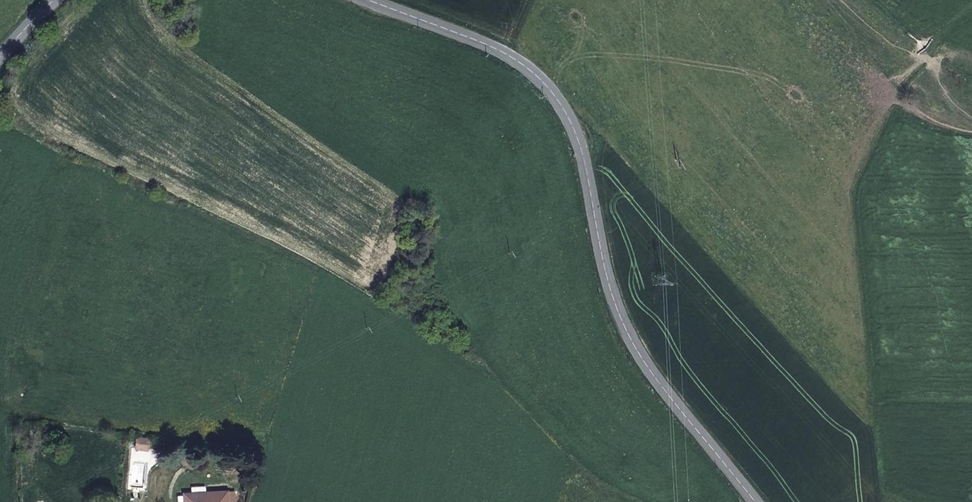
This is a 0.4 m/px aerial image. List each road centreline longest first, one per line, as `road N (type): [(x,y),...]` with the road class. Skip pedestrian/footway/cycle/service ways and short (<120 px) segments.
road 1 (secondary): [(756,501),(623,325),(604,266),(583,148),(551,91),(523,63),(479,41),(368,0)]

